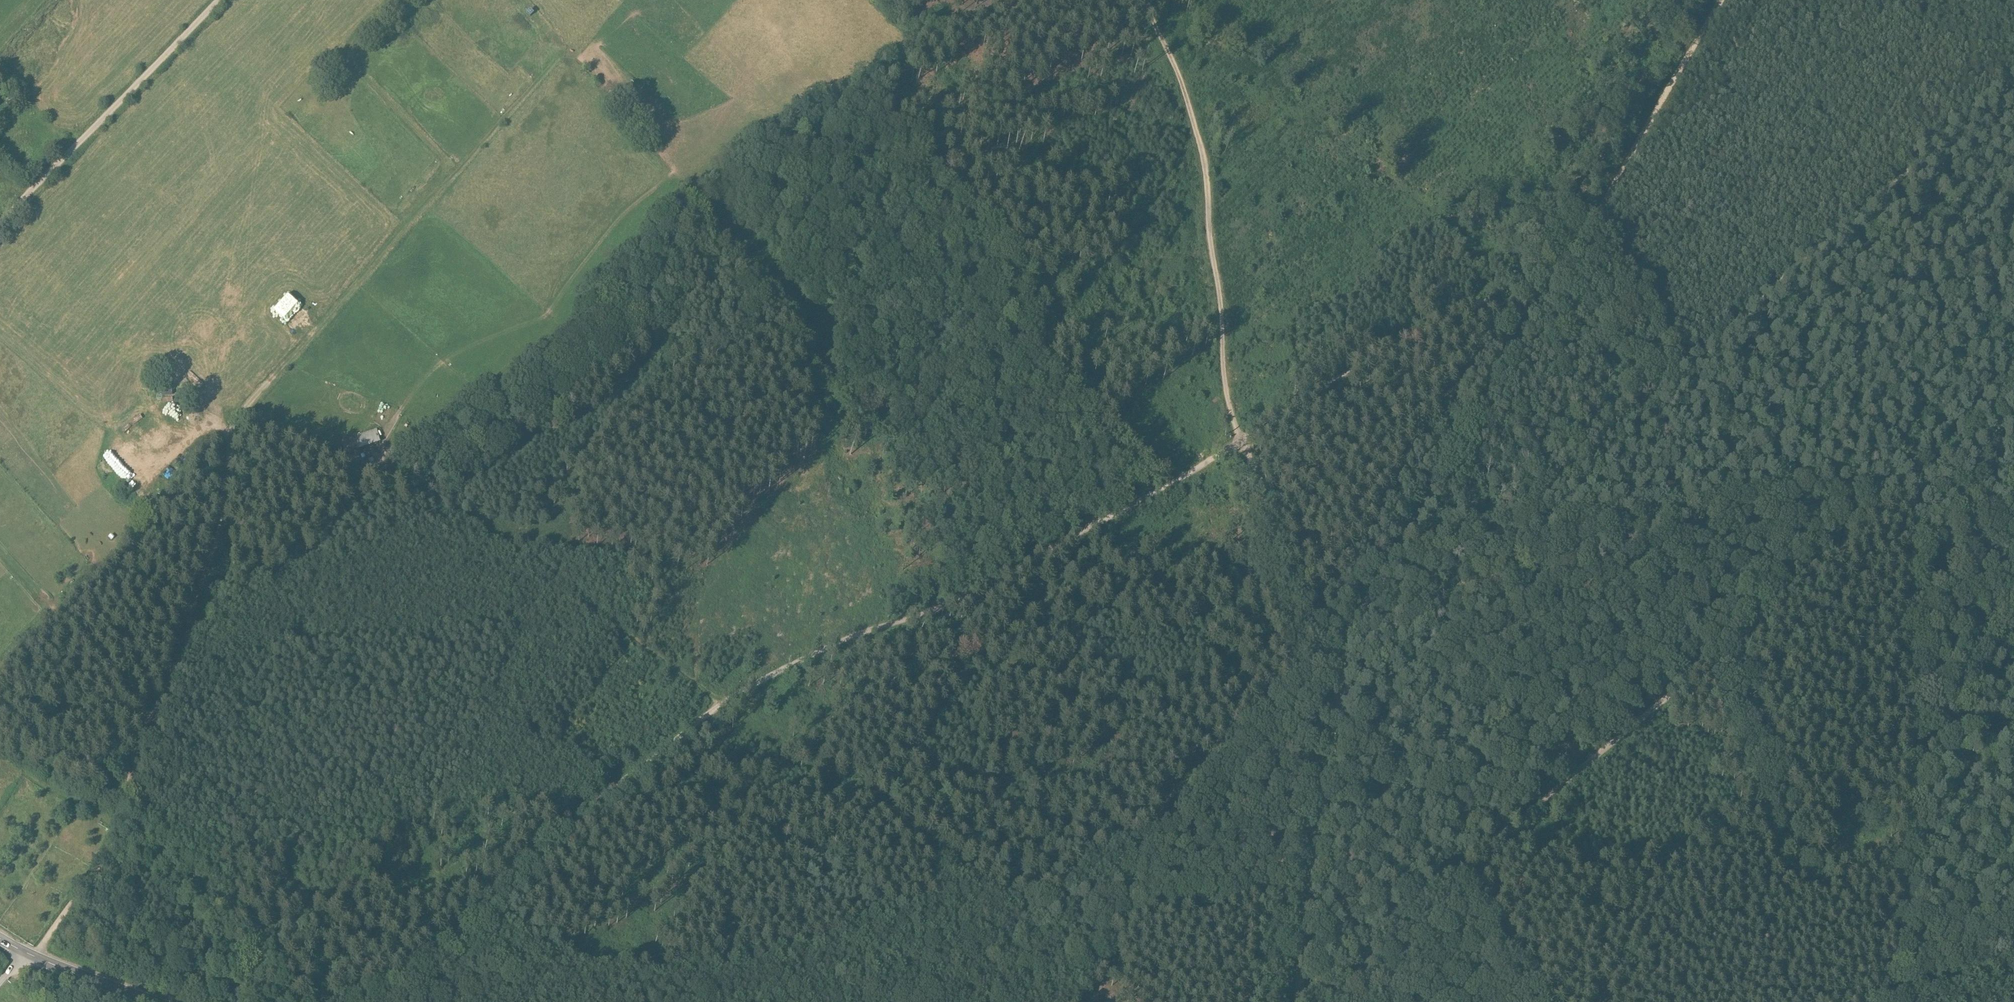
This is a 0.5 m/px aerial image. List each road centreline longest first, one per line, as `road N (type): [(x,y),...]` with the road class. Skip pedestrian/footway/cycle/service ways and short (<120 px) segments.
road 1 (track): [(2013,368),(1901,500),(1303,1001)]
road 2 (track): [(444,943),(563,824),(724,700),(842,641),(966,596),(1243,442)]
road 3 (track): [(1346,681),(1365,608),(1719,0)]
road 4 (track): [(2013,83),(1702,354),(1680,355),(1642,311),(1557,274)]
road 5 (track): [(34,959),(115,833),(214,562),(227,445)]
road 6 (track): [(1312,883),(1246,902),(1165,906),(1103,933),(1037,978),(979,982),(859,961),(850,1001)]
road 7 (track): [(1148,10),(1203,155),(1225,384),(1243,442)]
road 8 (track): [(444,943),(470,955),(645,977),(800,948),(852,951),(859,961)]
road 9 (track): [(1243,442),(1377,354),(1525,281),(1557,274)]
road 10 (track): [(0,219),(215,0)]
road 11 (track): [(1243,442),(1346,681)]
road 12 (track): [(1312,883),(1346,681)]
road 13 (secondary): [(158,1001),(0,940)]
road 14 (track): [(170,1001),(199,988),(229,987),(289,1001)]

